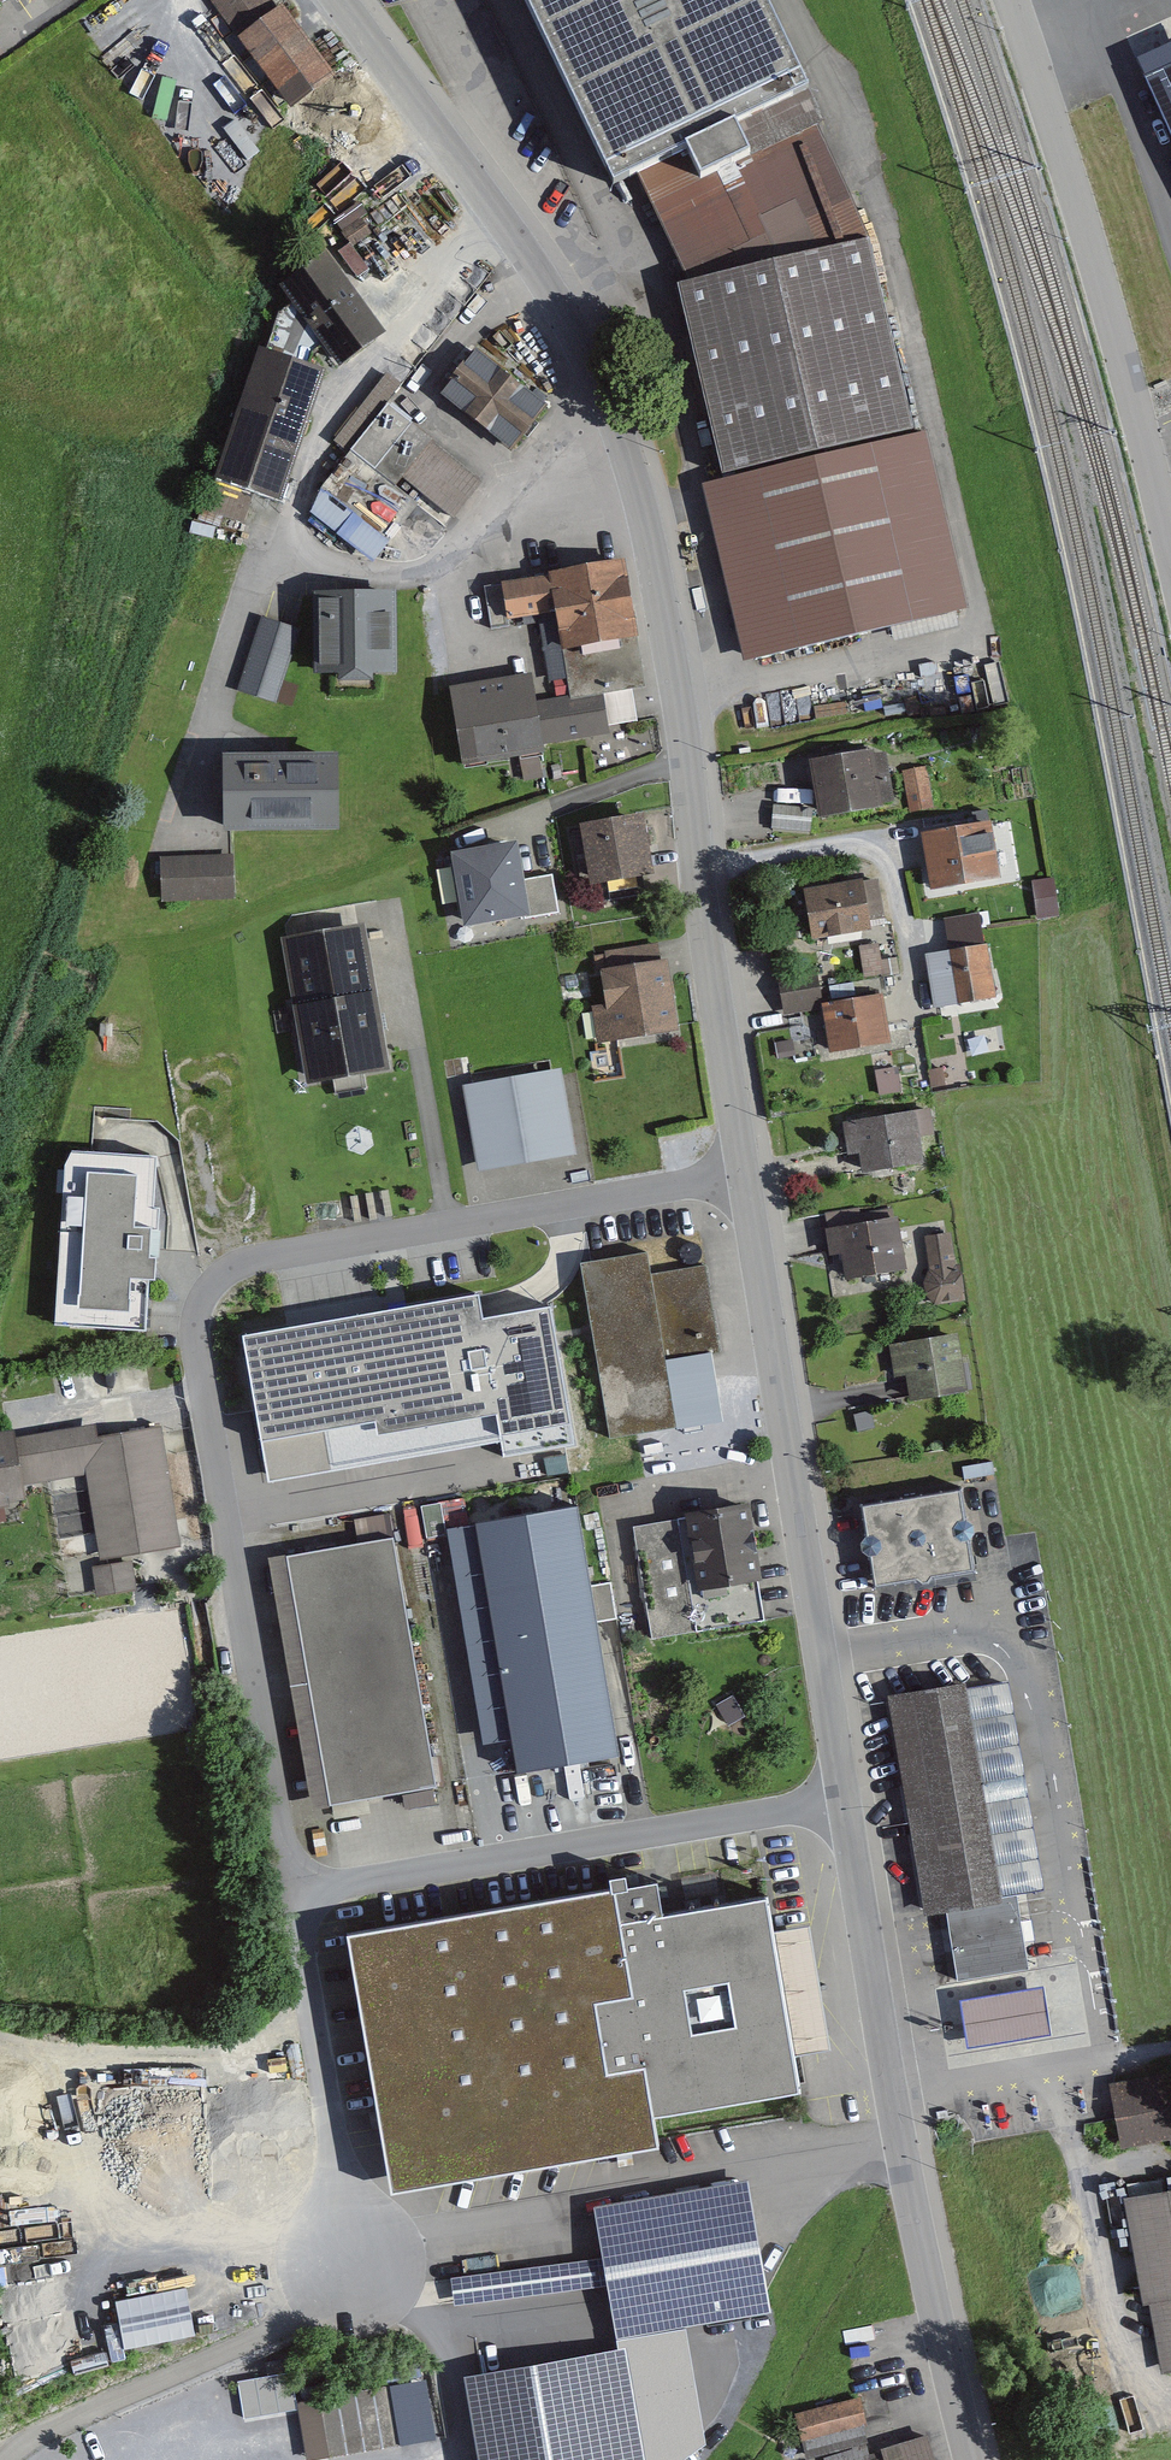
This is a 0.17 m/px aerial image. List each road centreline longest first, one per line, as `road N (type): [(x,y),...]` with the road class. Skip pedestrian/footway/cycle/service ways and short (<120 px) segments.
road 1 (tertiary): [(756,1171),(652,525),(610,405),(497,211),(340,0)]
road 2 (residential): [(756,1171),(244,1262),(213,1286),(199,1329),(293,1896)]
road 3 (tertiary): [(976,2459),(897,2098),(850,1808)]
road 4 (tertiary): [(850,1808),(756,1171)]
road 5 (residential): [(1013,0),(1117,343),(1170,560)]
road 6 (residential): [(293,1896),(850,1808)]
road 7 (residential): [(293,1896),(355,2273)]
road 8 (track): [(1095,2071),(1154,2388)]

